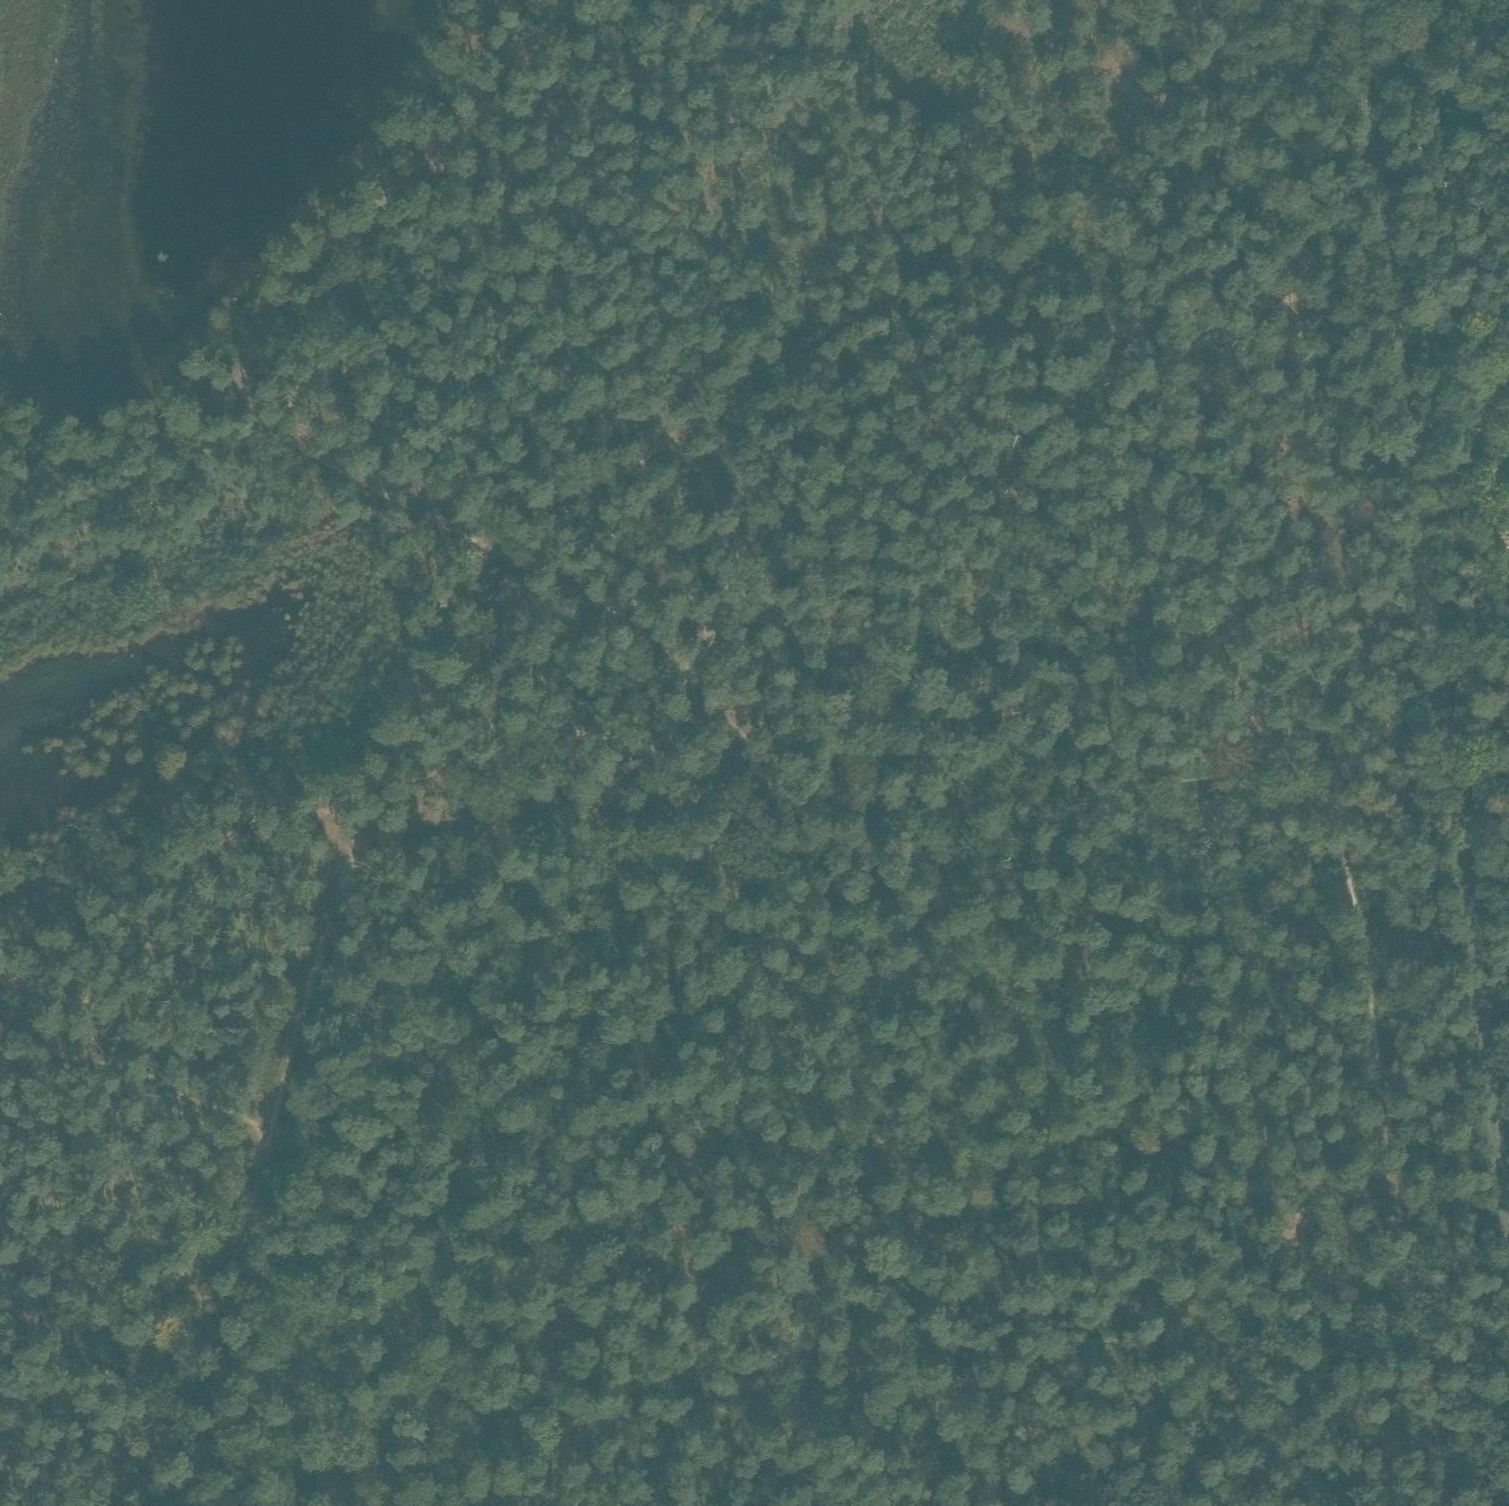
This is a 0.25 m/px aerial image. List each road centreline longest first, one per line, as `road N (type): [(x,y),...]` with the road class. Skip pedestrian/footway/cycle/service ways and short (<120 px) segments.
road 1 (track): [(275,1145),(342,886),(362,863),(451,839),(967,806),(1338,770)]
road 2 (track): [(574,11),(472,135),(314,288),(217,403),(165,441),(51,484),(0,492)]
road 3 (track): [(1267,19),(1233,62),(1096,166),(788,361)]
road 4 (track): [(1287,297),(1332,433),(1361,653),(1338,770)]
road 5 (track): [(1338,770),(1388,1191)]
road 6 (track): [(138,1505),(177,1414),(219,1344),(275,1145)]
road 7 (track): [(507,560),(217,403)]
road 8 (track): [(1438,1505),(1388,1191)]
road 9 (track): [(1287,297),(1303,215),(1267,19)]
road 10 (track): [(507,560),(610,616),(686,675)]
road 11 (track): [(0,1311),(100,1356),(177,1414)]
road 12 (track): [(625,474),(507,560)]
road 13 (track): [(706,700),(790,814)]
road 14 (track): [(625,474),(734,396)]

